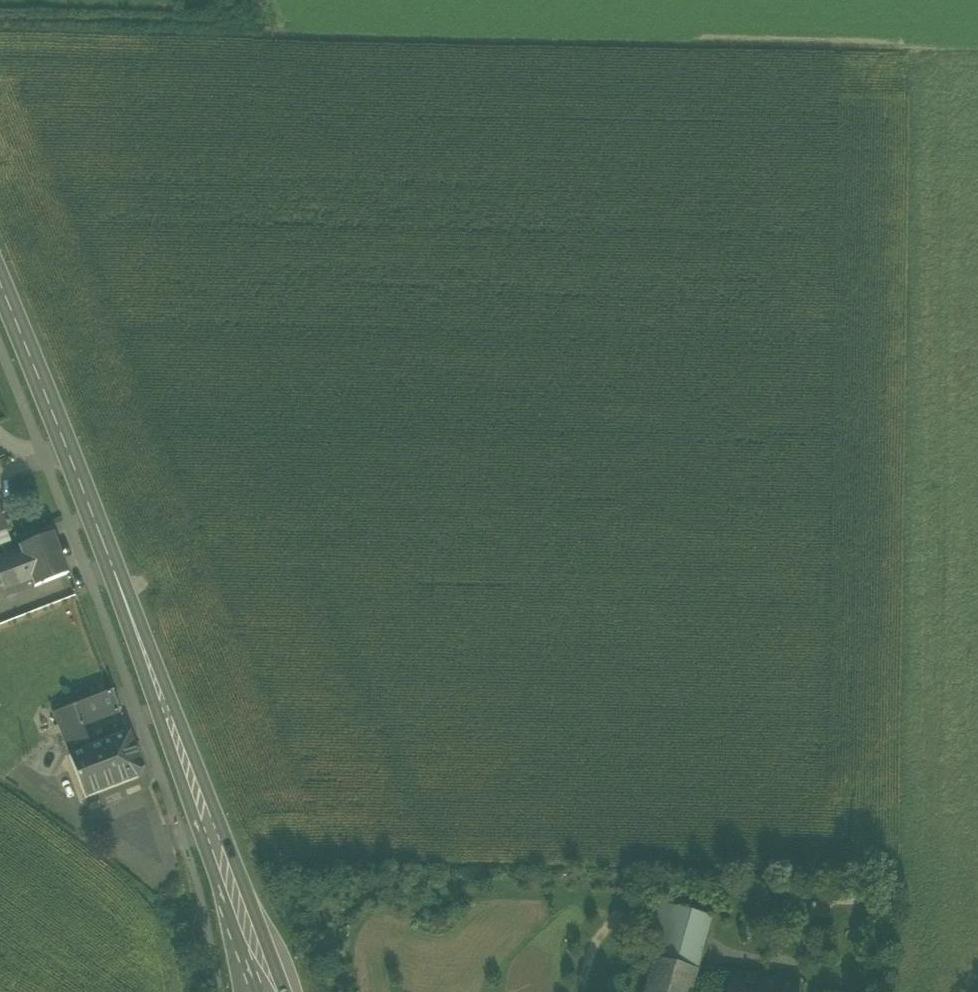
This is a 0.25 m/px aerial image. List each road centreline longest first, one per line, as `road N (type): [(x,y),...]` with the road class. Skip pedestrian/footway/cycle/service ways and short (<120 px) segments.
road 1 (secondary): [(223,862),(0,286)]
road 2 (secondary): [(271,991),(223,862)]
road 3 (secondary): [(223,862),(248,991)]

